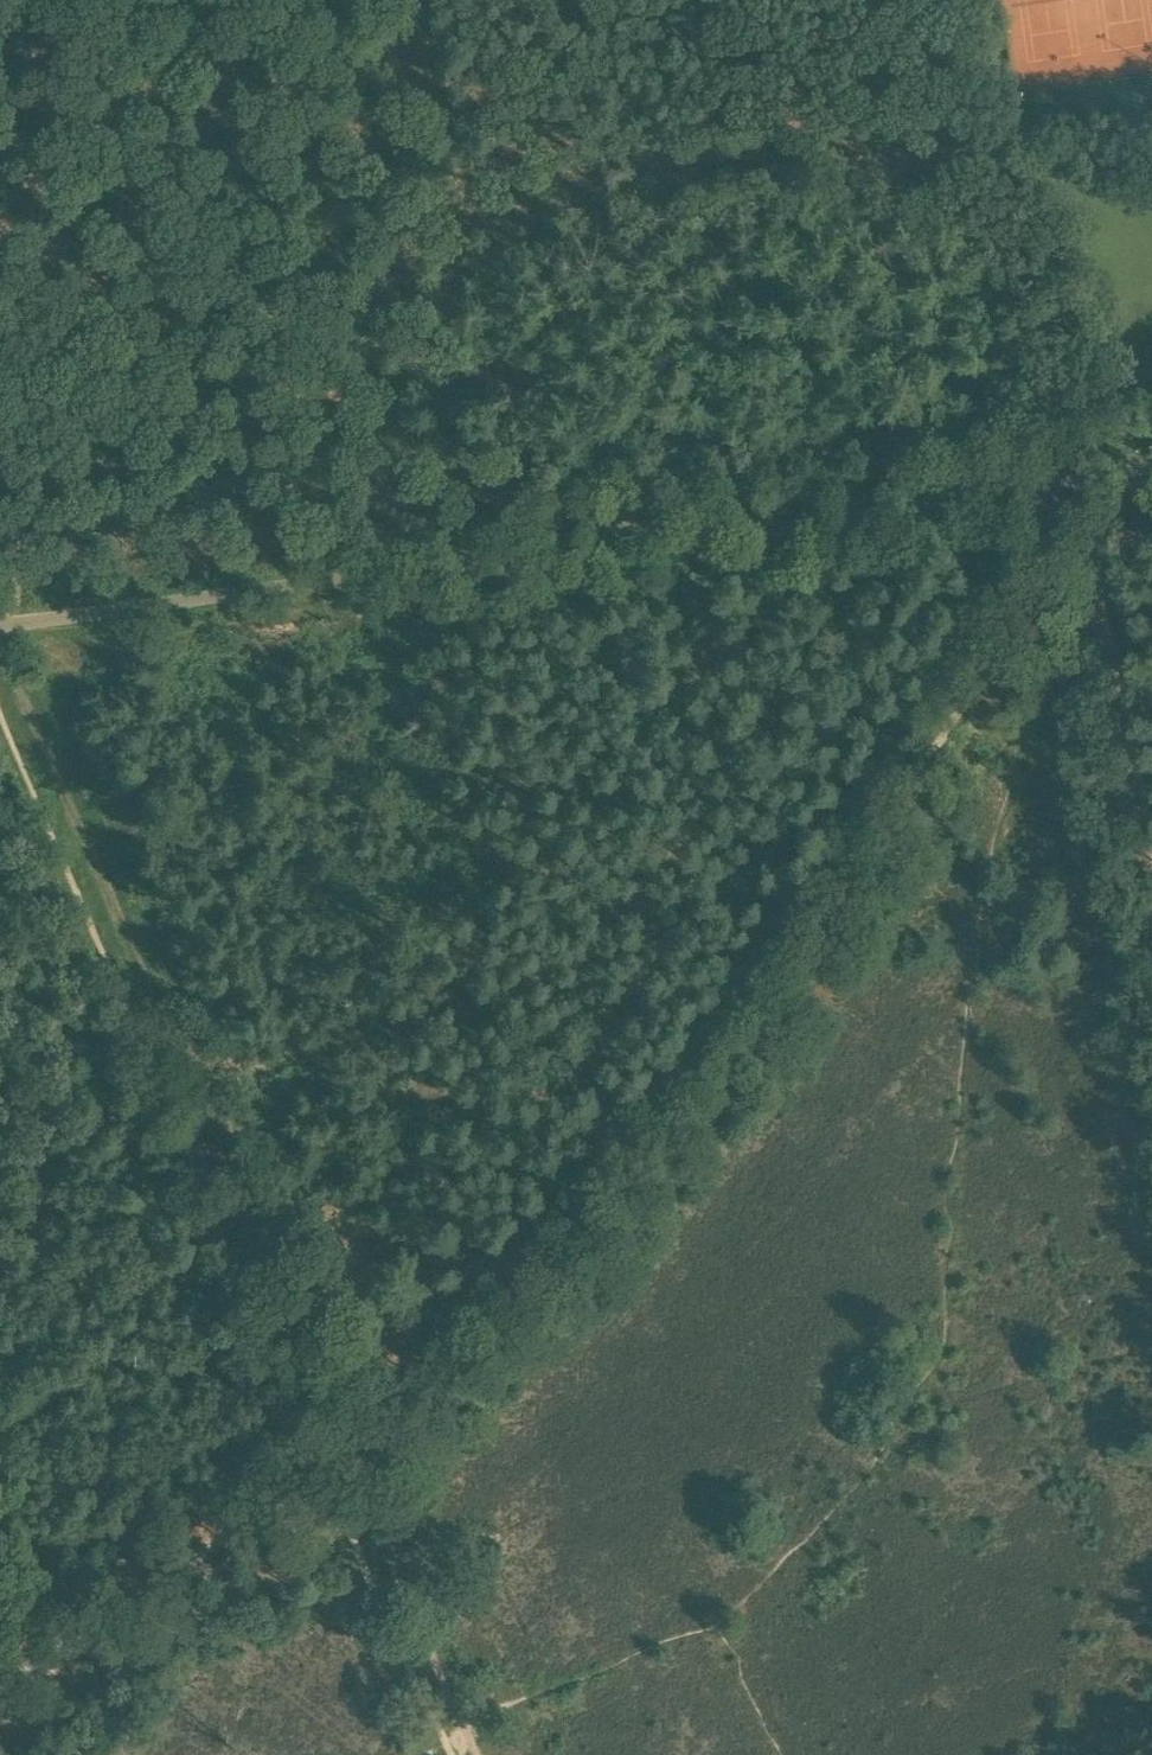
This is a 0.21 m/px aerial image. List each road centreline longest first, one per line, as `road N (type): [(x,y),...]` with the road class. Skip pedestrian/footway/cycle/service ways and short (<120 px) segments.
road 1 (unclassified): [(21,620),(1151,465)]

